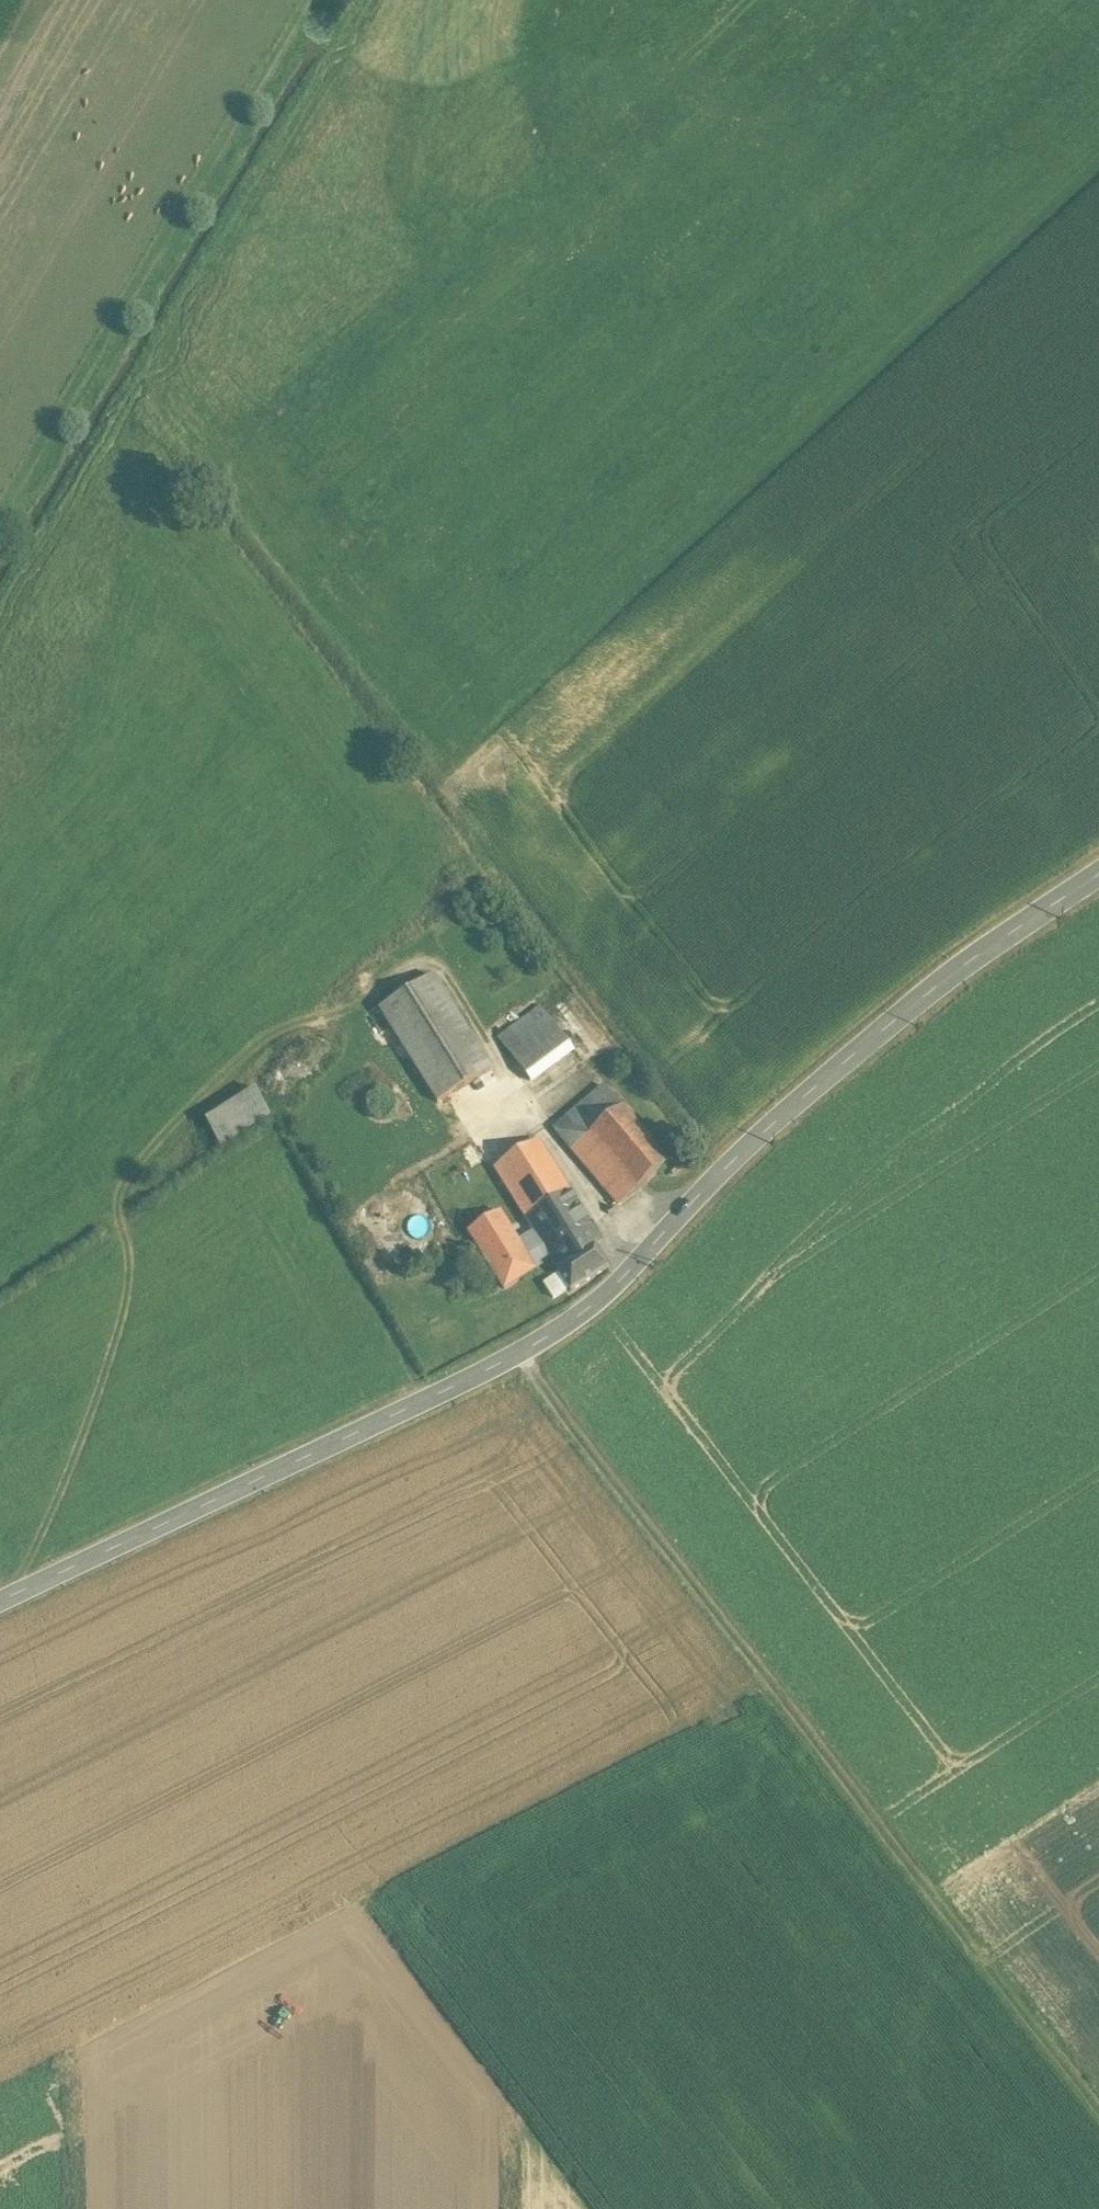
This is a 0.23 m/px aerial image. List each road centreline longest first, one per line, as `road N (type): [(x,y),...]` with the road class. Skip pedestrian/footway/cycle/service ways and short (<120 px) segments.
road 1 (tertiary): [(0,1602),(518,1355),(597,1302),(768,1126),(937,985),(1098,874)]
road 2 (track): [(518,1355),(1098,2110)]

